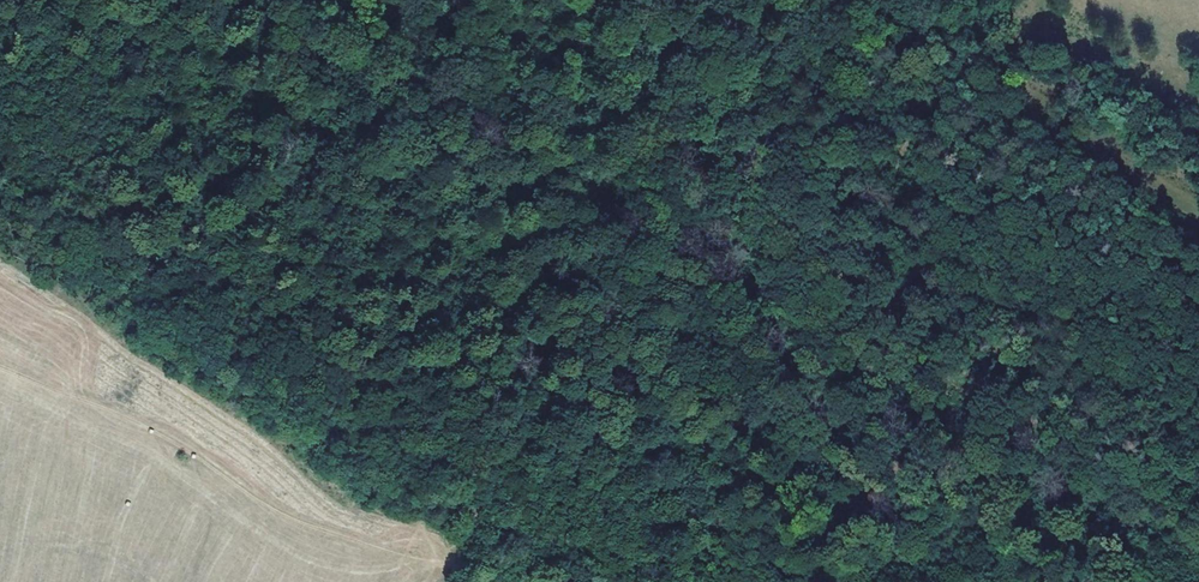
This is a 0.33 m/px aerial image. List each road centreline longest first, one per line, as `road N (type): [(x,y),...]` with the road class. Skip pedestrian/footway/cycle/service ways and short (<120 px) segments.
road 1 (track): [(503,0),(843,256),(1152,473),(1198,497)]
road 2 (track): [(843,256),(780,413),(689,438),(573,441),(521,459),(474,506),(436,502),(420,523),(424,551)]
road 3 (track): [(436,502),(334,416),(230,355),(200,320),(157,314),(127,278),(0,201)]
road 4 (track): [(0,367),(122,414),(288,515),(424,551)]

